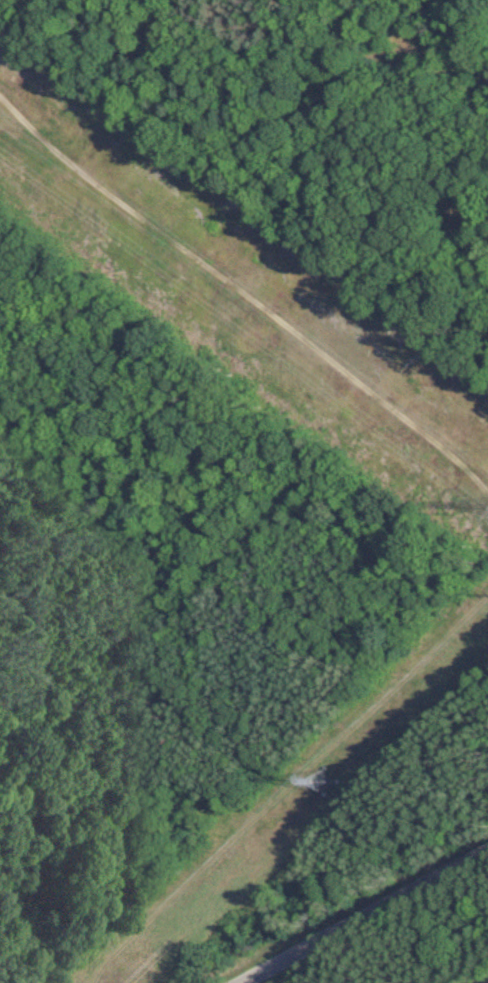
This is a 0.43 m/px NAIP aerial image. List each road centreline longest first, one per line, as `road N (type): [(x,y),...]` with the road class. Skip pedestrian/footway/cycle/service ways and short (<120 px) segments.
road 1 (residential): [(235,982),(487,849)]

